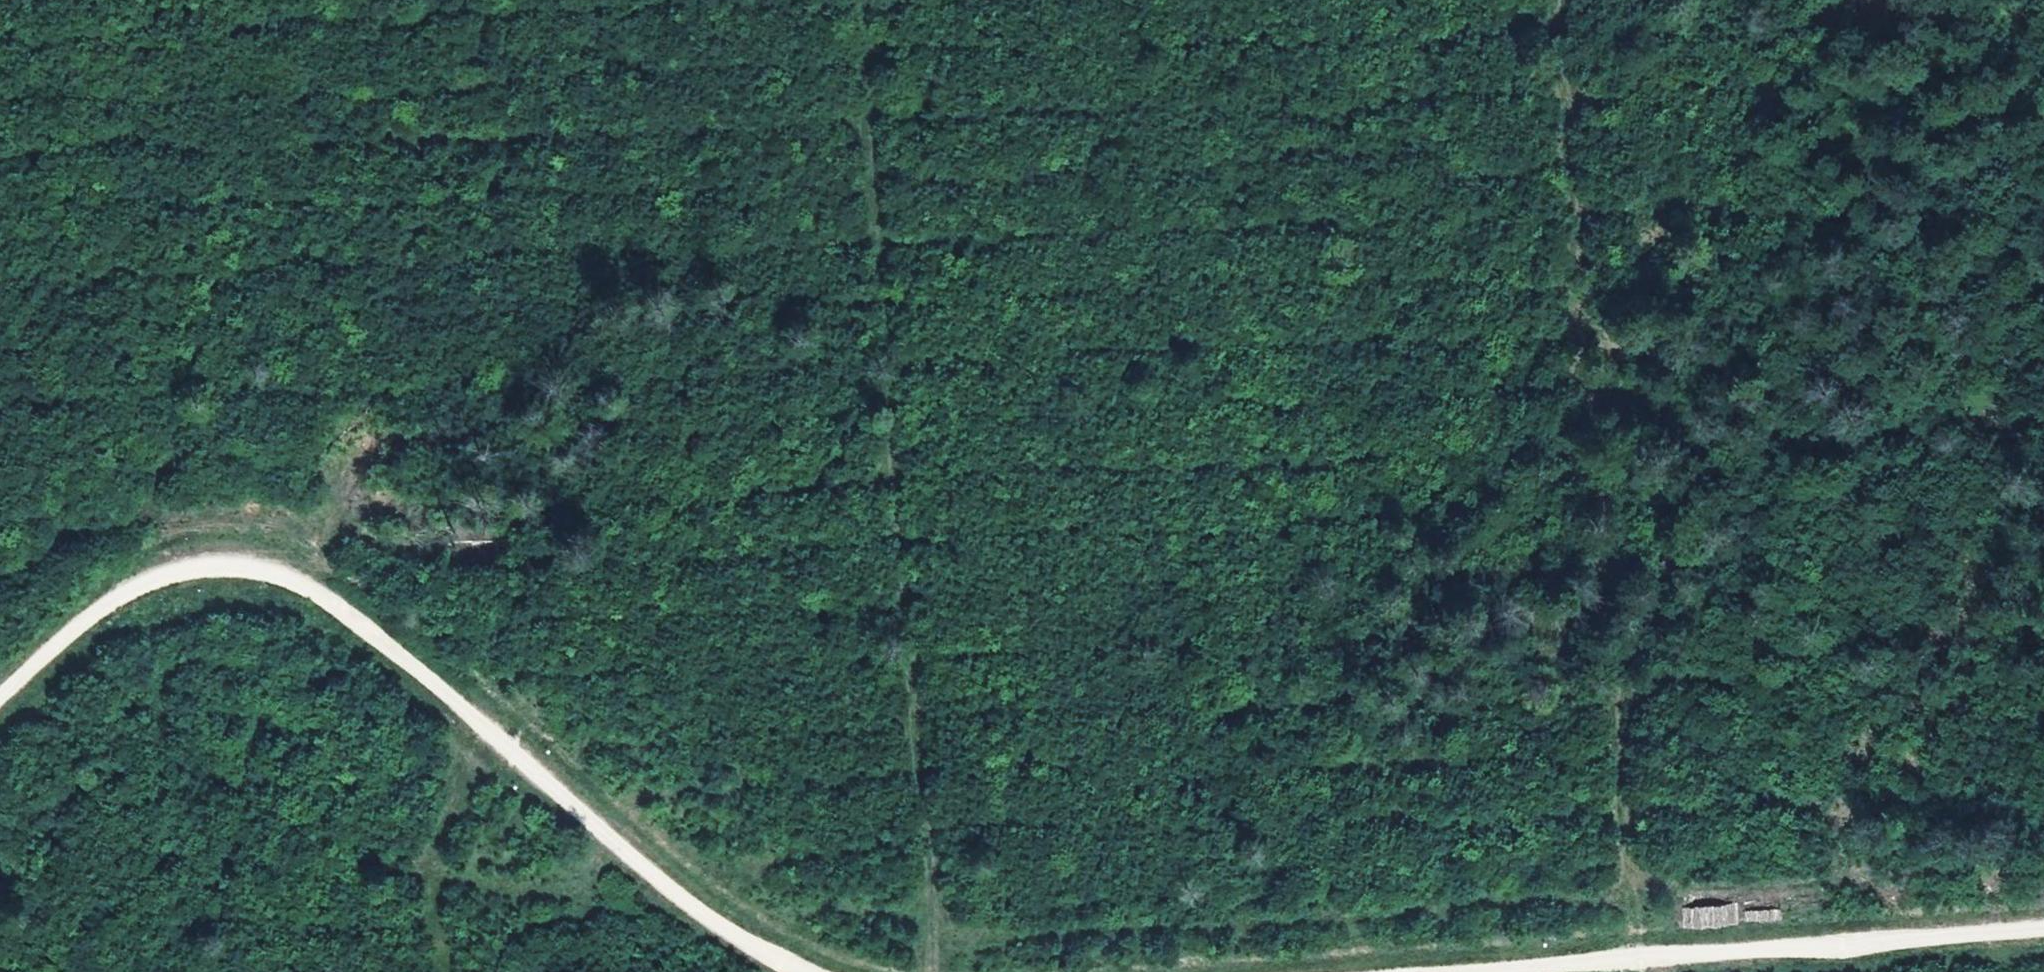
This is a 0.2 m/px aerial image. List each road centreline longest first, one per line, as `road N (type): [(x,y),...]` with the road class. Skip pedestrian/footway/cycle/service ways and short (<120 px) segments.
road 1 (track): [(0,704),(91,615),(196,569),(273,571),(305,587),(482,730)]
road 2 (track): [(1553,971),(2043,933)]
road 3 (track): [(482,730),(719,927),(794,971)]
road 4 (track): [(438,971),(429,861),(482,730)]

